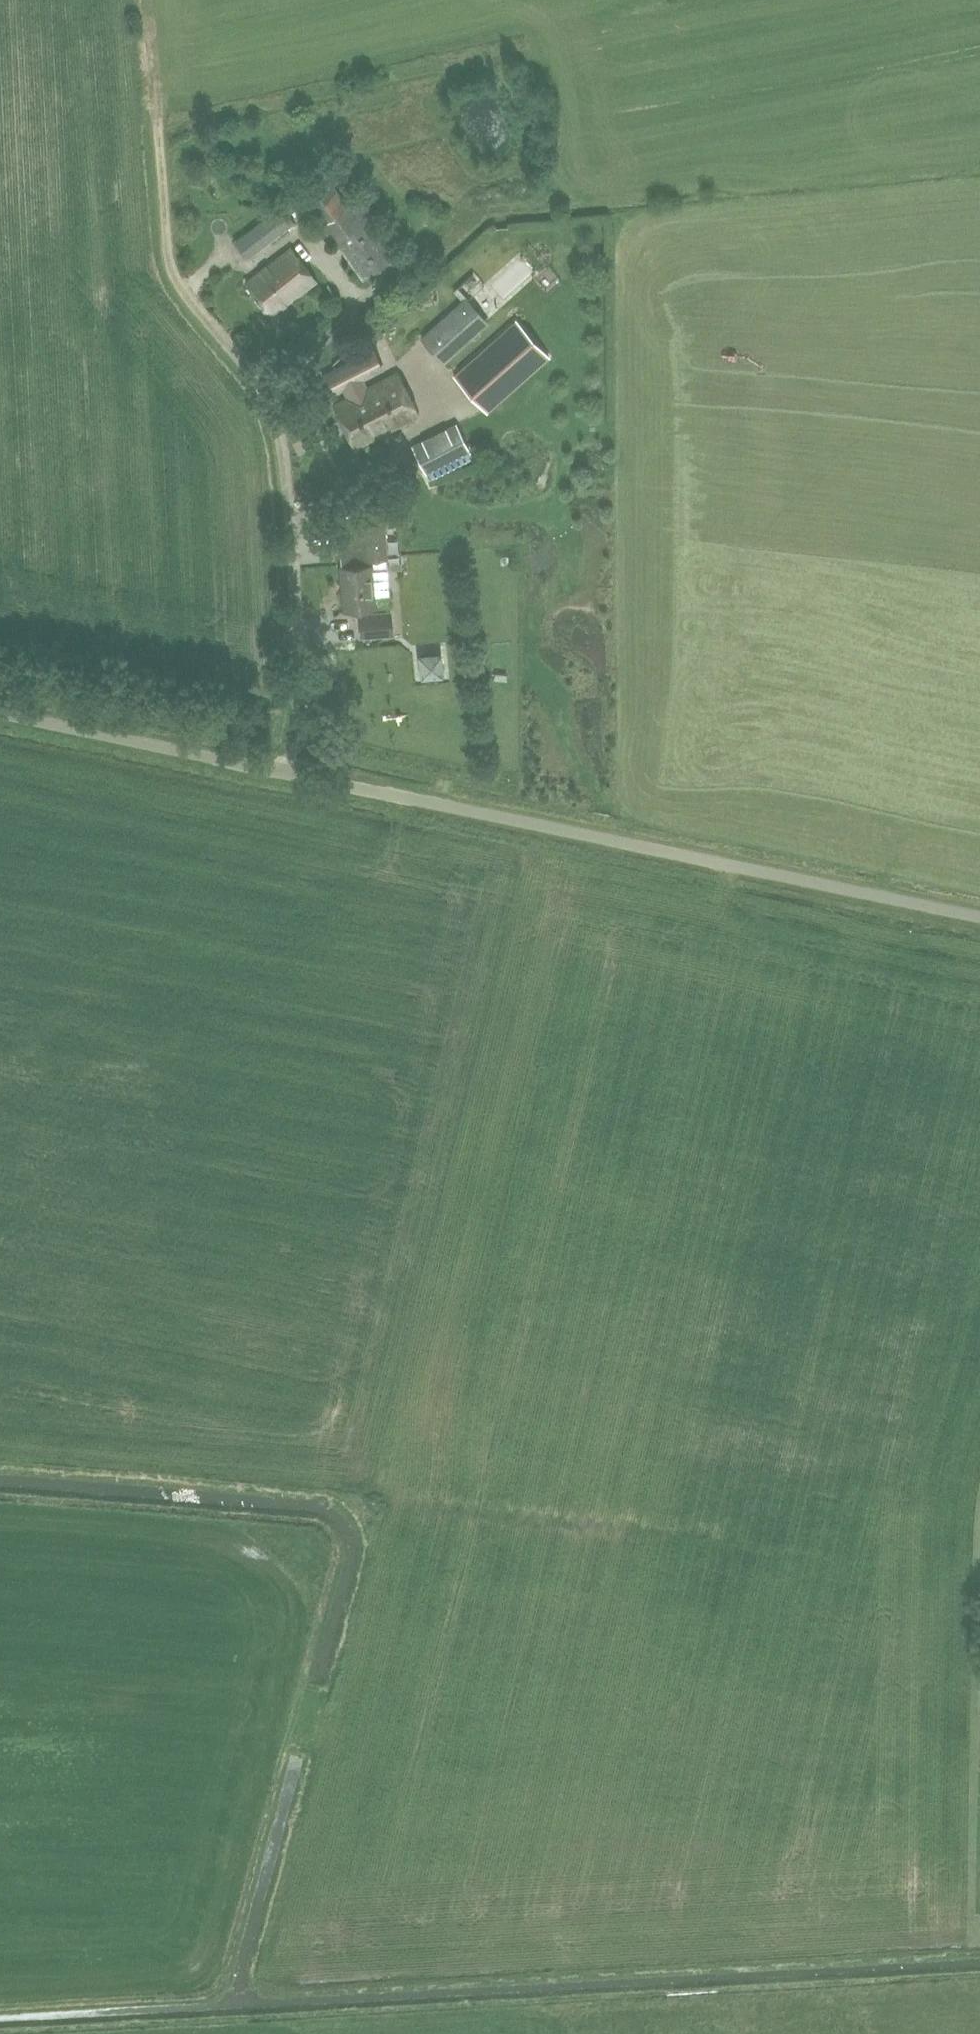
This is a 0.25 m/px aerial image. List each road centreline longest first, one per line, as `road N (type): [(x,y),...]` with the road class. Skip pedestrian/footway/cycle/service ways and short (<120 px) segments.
road 1 (unclassified): [(979,916),(0,714)]
road 2 (track): [(150,0),(171,261),(188,288)]

